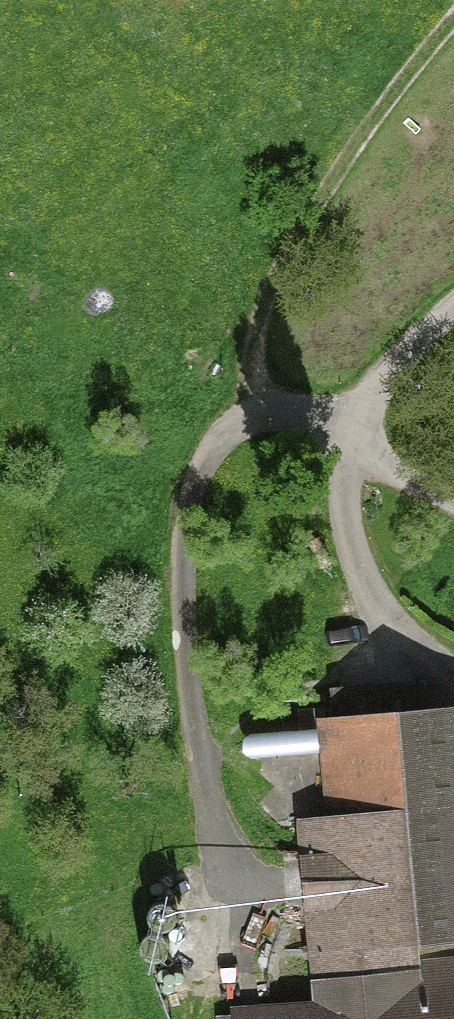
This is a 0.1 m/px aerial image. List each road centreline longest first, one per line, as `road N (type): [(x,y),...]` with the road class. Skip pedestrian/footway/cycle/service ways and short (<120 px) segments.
road 1 (track): [(453,10),(333,175),(255,335),(249,384),(294,420),(352,440)]
road 2 (track): [(352,440),(388,377),(453,307)]

